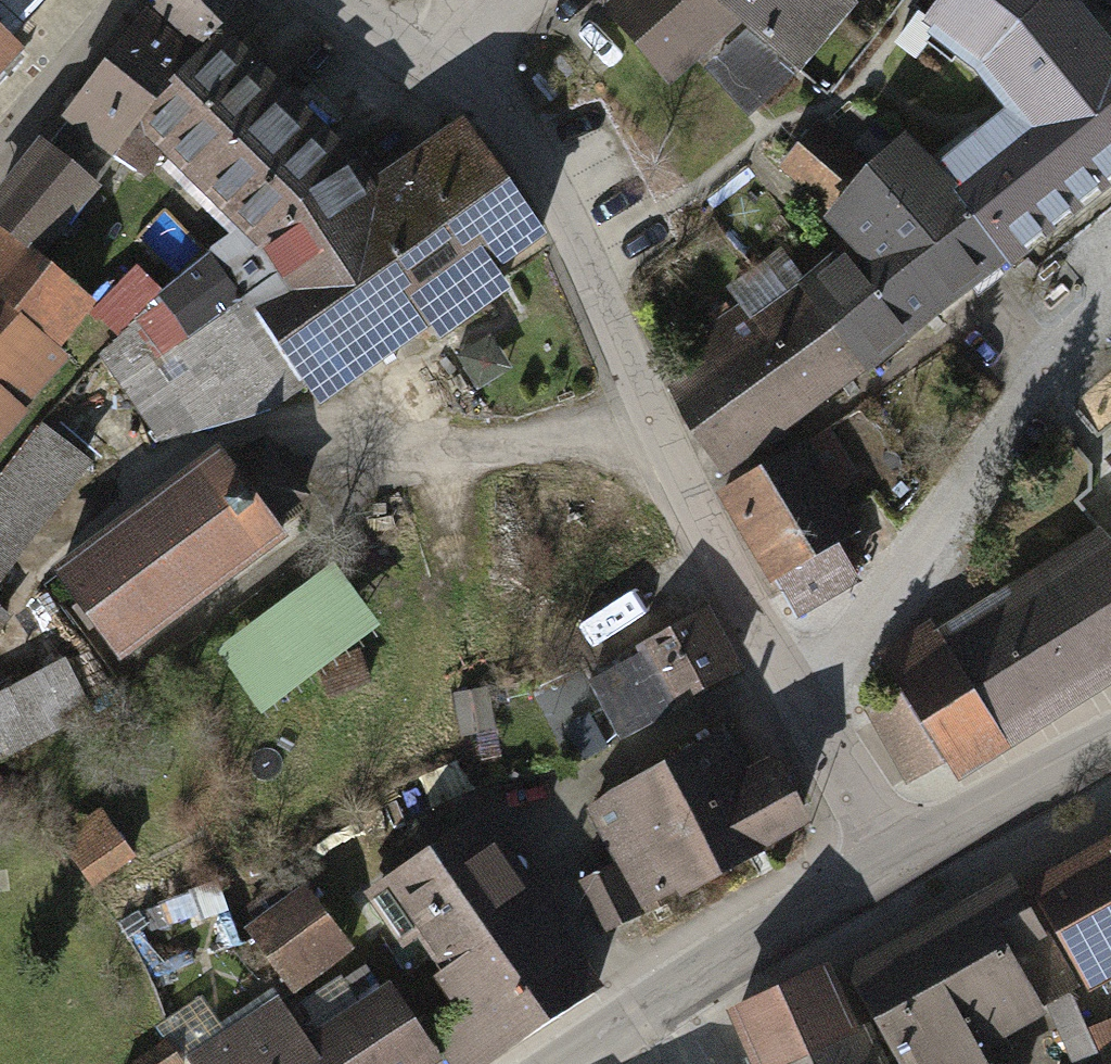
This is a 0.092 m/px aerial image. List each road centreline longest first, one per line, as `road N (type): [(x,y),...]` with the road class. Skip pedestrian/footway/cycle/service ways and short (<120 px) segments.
road 1 (residential): [(1110,309),(1028,392),(848,651),(797,697)]
road 2 (tertiary): [(566,1063),(892,847)]
road 3 (residential): [(446,73),(539,181),(638,406)]
road 4 (residential): [(285,438),(483,447),(638,406)]
road 5 (residential): [(638,406),(704,552),(797,697)]
road 6 (tertiary): [(892,847),(1110,738)]
road 7 (residential): [(0,157),(125,0)]
road 8 (residential): [(797,697),(892,847)]
road 9 (residential): [(336,0),(446,73)]

